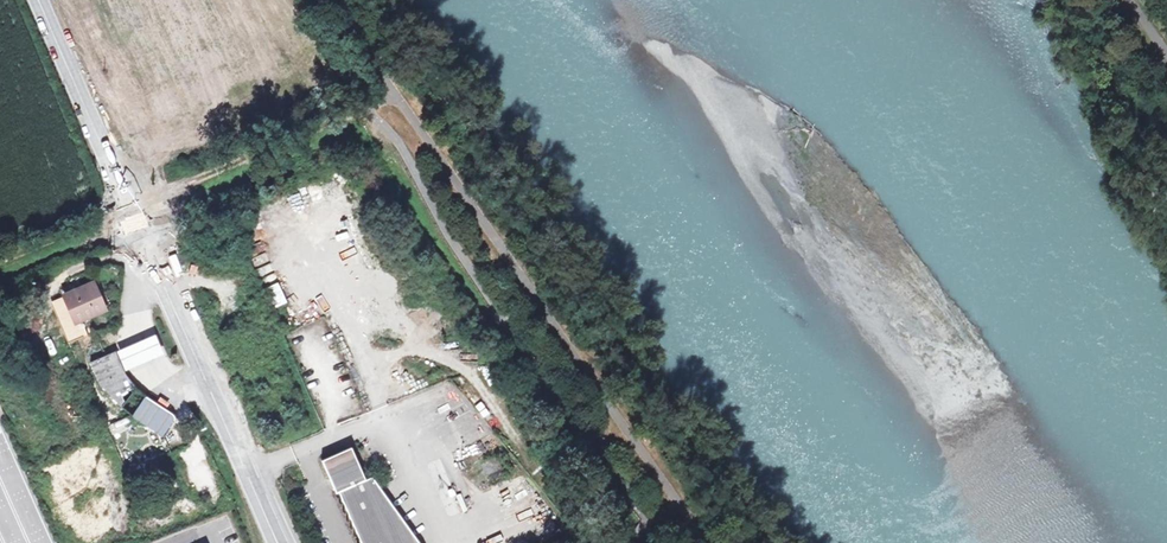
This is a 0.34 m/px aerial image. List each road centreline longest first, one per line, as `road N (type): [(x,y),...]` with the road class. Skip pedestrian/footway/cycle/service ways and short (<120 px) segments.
road 1 (secondary): [(40,0),(277,542)]
road 2 (track): [(0,260),(367,106)]

